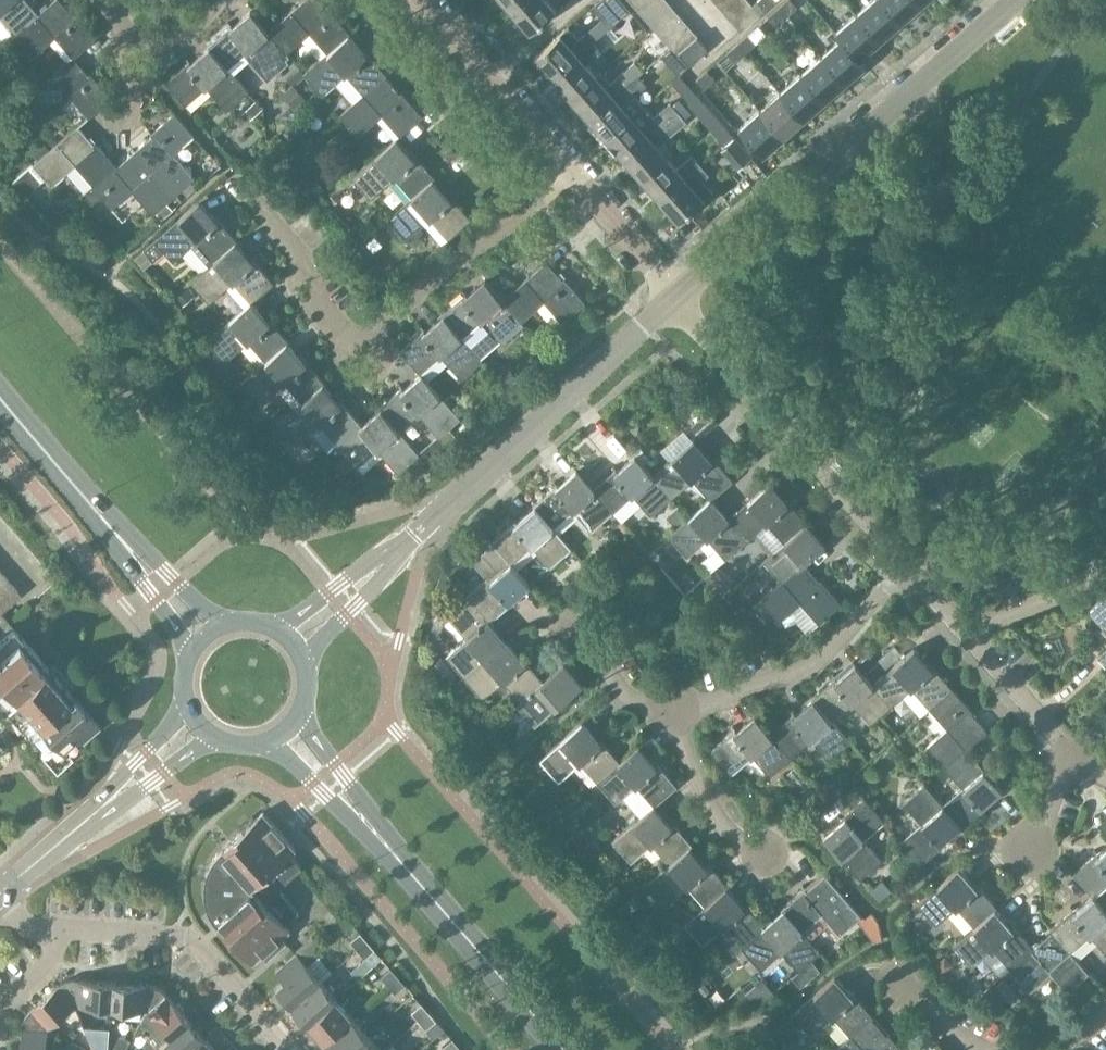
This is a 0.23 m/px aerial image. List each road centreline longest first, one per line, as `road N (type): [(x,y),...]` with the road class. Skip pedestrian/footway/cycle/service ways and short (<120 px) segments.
road 1 (residential): [(243,186),(304,260),(307,285),(359,347),(570,168)]
road 2 (residential): [(680,301),(1019,0)]
road 3 (residential): [(389,563),(680,301)]
road 4 (residential): [(909,566),(680,301)]
road 5 (secondary): [(564,1049),(371,828)]
road 6 (residential): [(672,712),(812,666),(909,566)]
road 7 (residential): [(55,929),(193,941),(293,1049)]
road 8 (residential): [(570,168),(426,0)]
road 9 (secondary): [(132,554),(0,400)]
road 10 (residential): [(760,858),(711,805),(672,712)]
road 11 (residential): [(680,301),(570,168)]
road 12 (tertiary): [(3,894),(130,787)]
road 13 (residential): [(1072,753),(964,632)]
road 14 (residential): [(1105,567),(1026,611),(964,632)]
road 15 (residential): [(1,1049),(5,1011),(53,968),(55,929)]
road 16 (residential): [(672,712),(629,697),(569,622)]
road 17 (residential): [(389,563),(356,572),(280,633)]
road 18 (secondary): [(371,828),(352,786),(301,718)]
road 19 (secondary): [(274,743),(371,828)]
road 20 (residential): [(303,657),(374,588),(389,563)]

